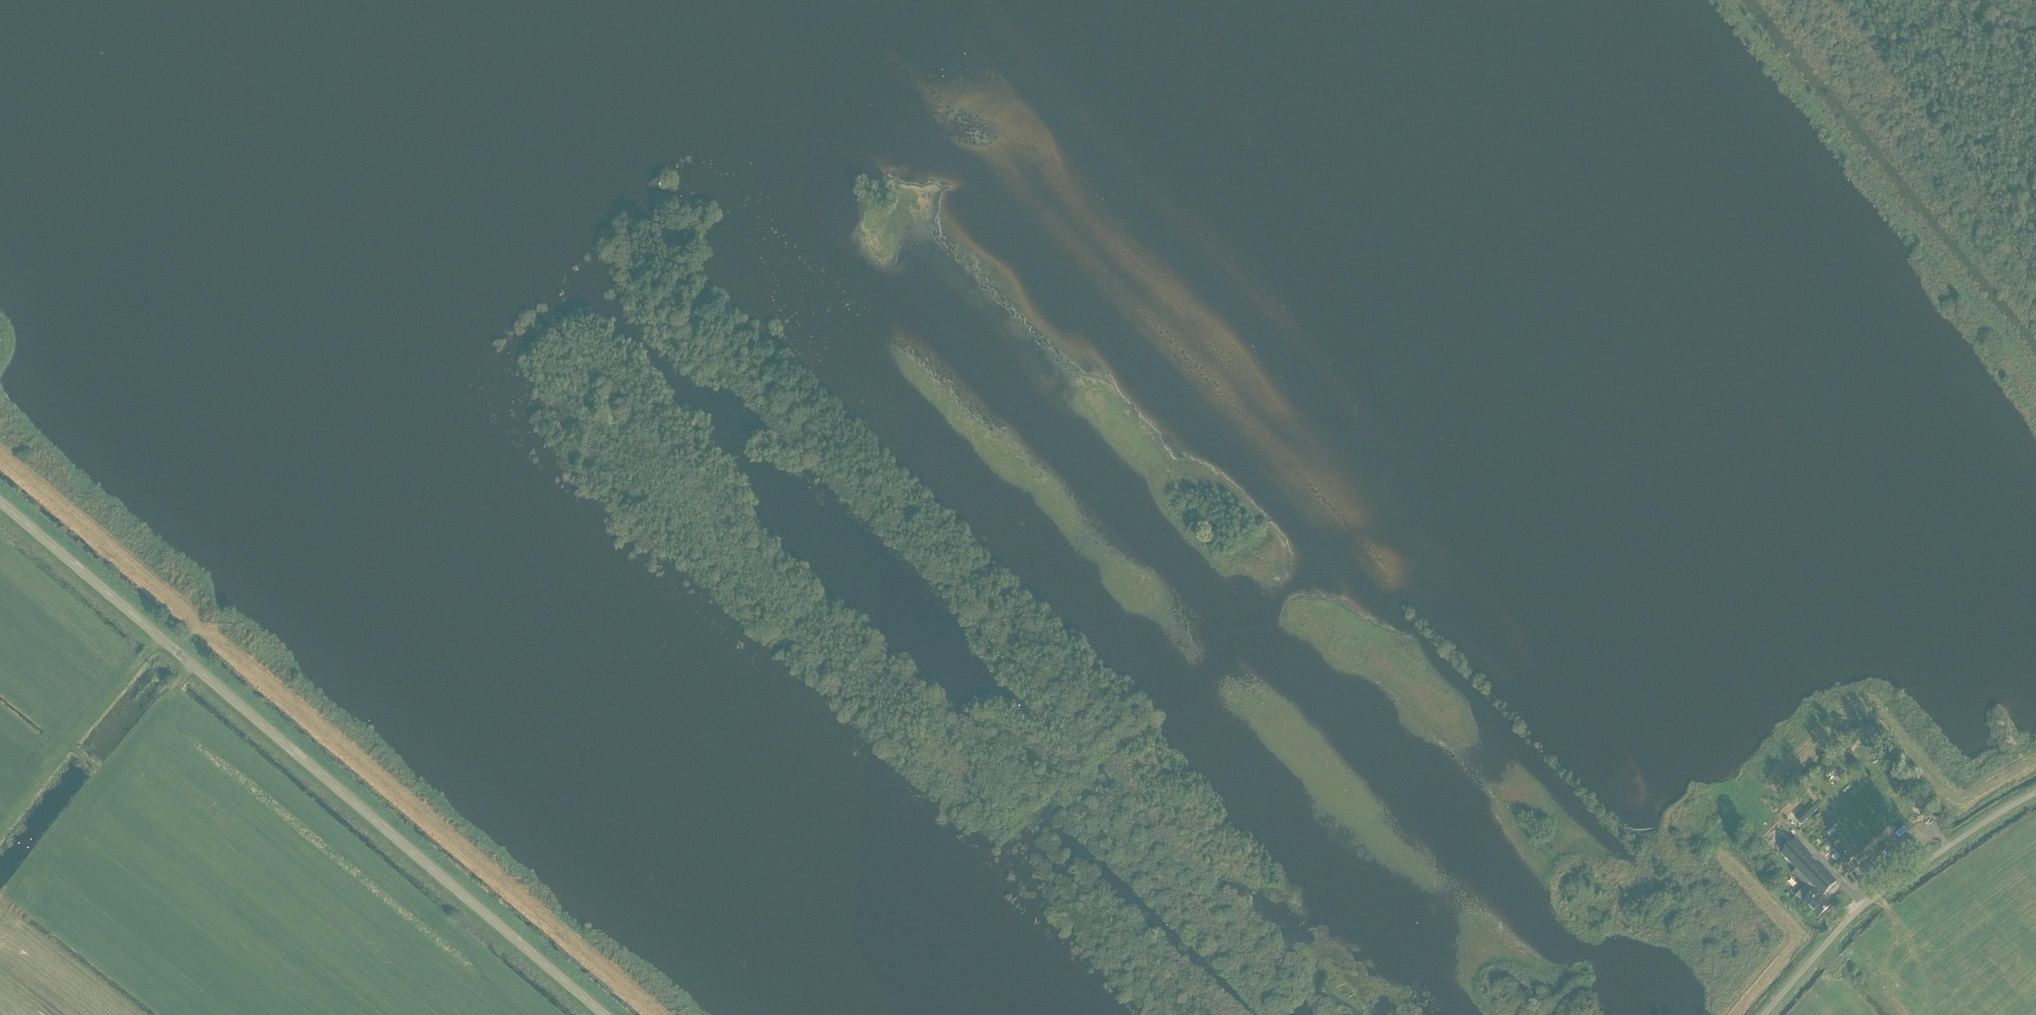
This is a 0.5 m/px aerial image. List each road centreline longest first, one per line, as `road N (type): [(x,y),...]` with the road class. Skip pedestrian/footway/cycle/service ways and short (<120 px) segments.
road 1 (tertiary): [(602,1014),(0,502)]
road 2 (unclassified): [(1765,1014),(1857,911),(2035,795)]

